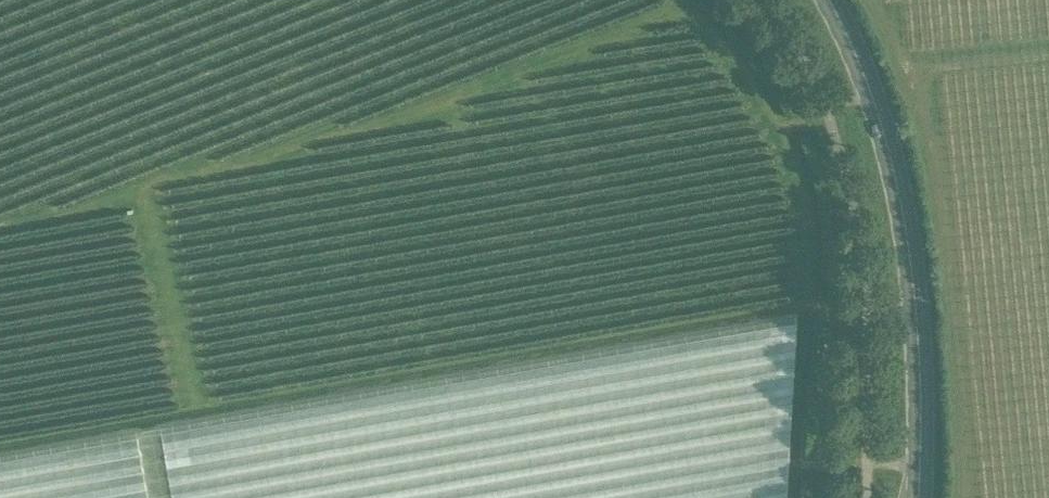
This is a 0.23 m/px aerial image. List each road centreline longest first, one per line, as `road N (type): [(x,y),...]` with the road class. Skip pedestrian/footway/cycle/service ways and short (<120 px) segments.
road 1 (secondary): [(918,497),(919,355),(905,226),(869,89),(829,0)]

